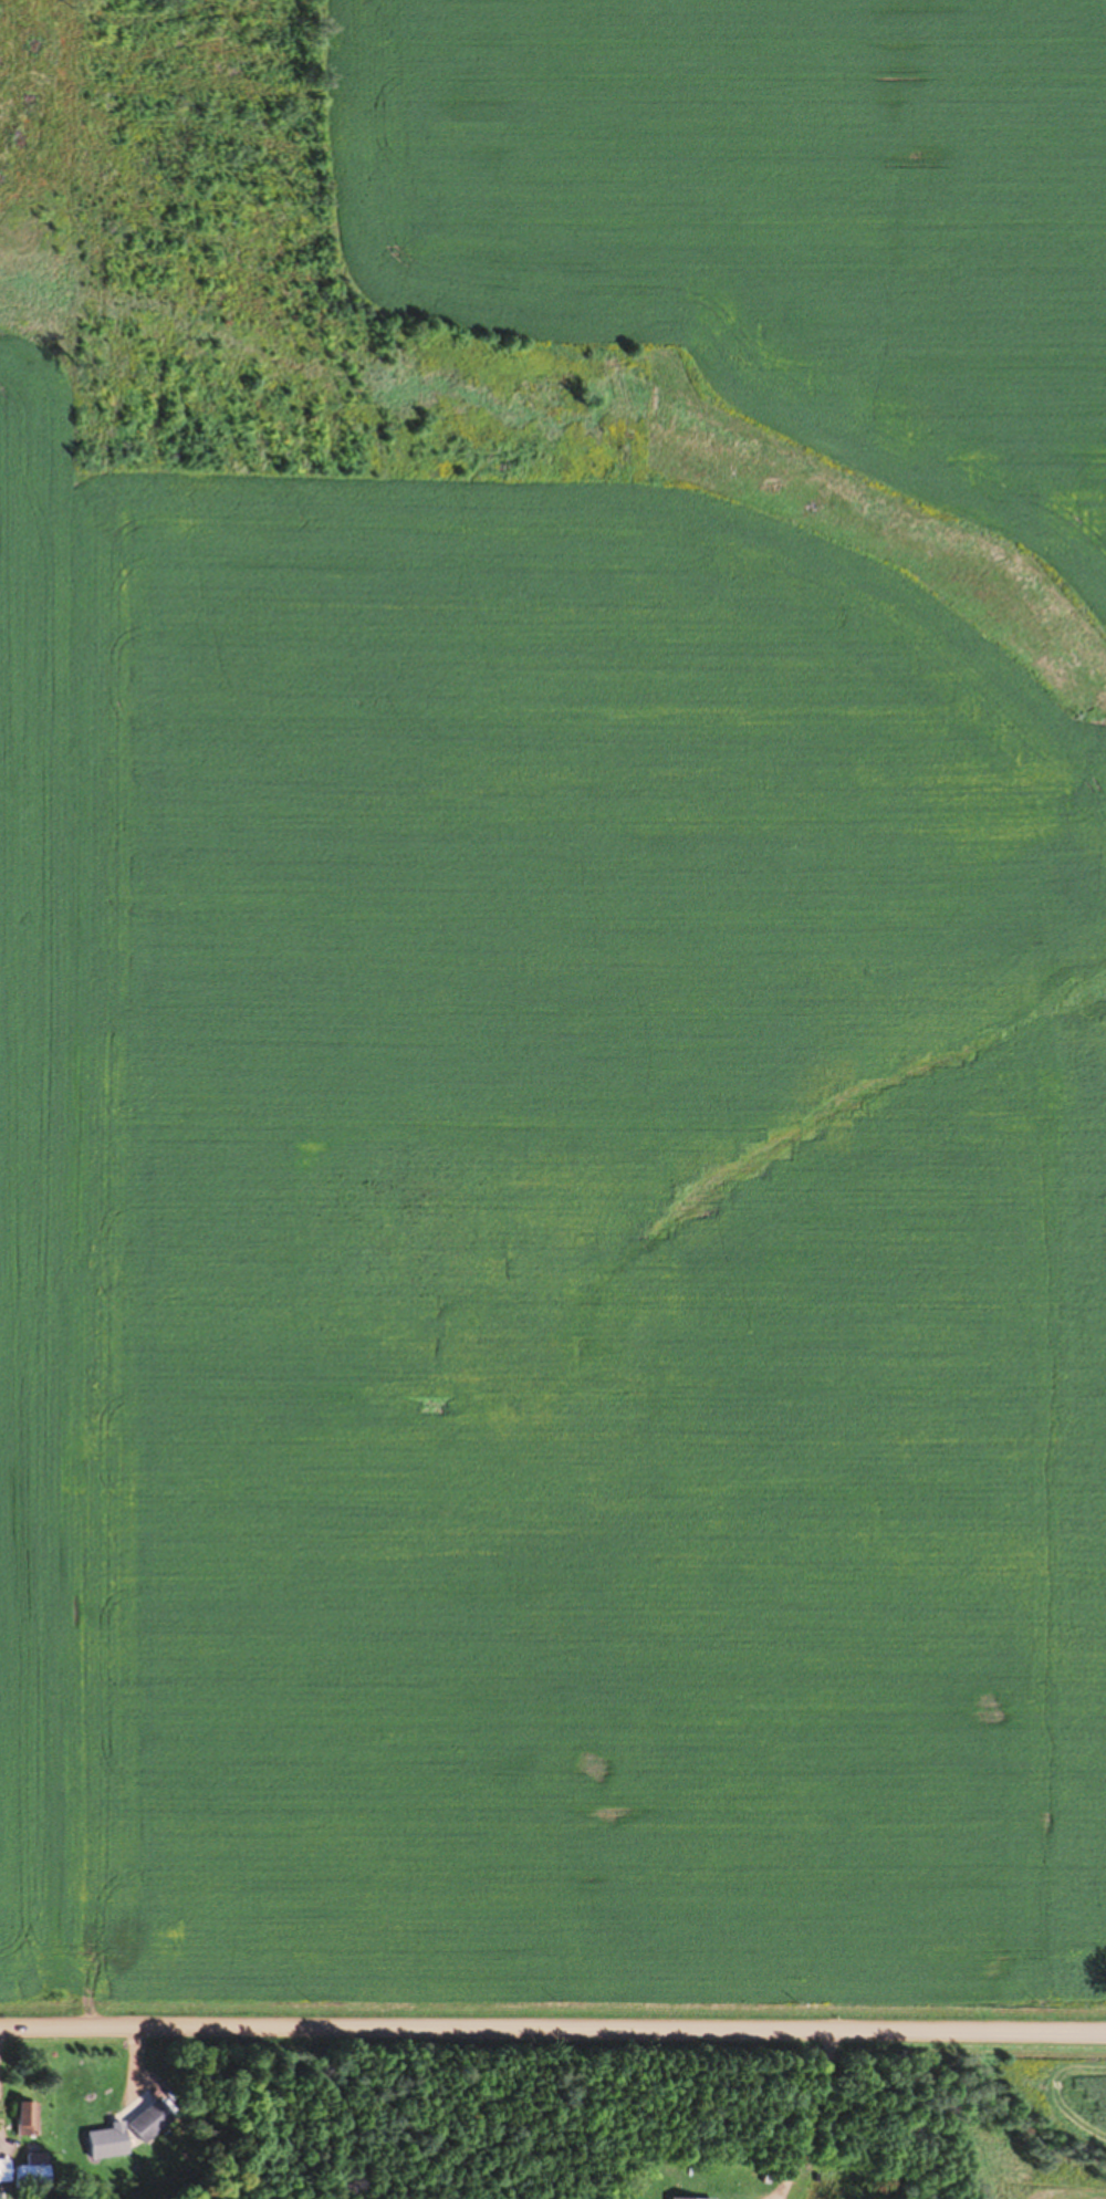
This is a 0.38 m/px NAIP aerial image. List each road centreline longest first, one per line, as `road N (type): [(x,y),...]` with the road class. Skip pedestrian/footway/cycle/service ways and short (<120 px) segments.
road 1 (residential): [(0,2030),(1105,2034)]

